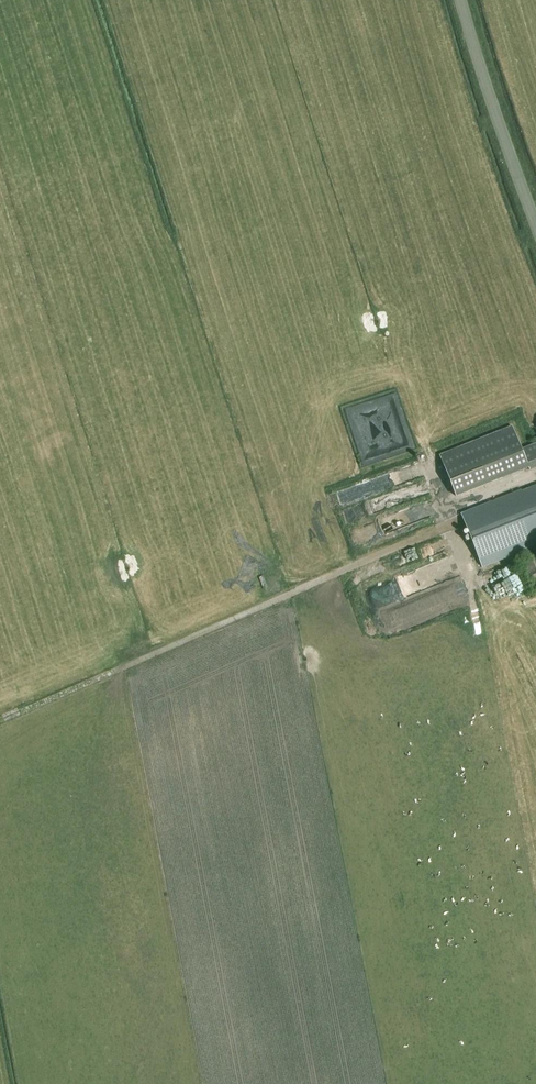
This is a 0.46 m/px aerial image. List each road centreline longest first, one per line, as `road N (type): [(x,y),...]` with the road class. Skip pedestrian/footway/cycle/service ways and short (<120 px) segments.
road 1 (unclassified): [(535,223),(460,0)]

